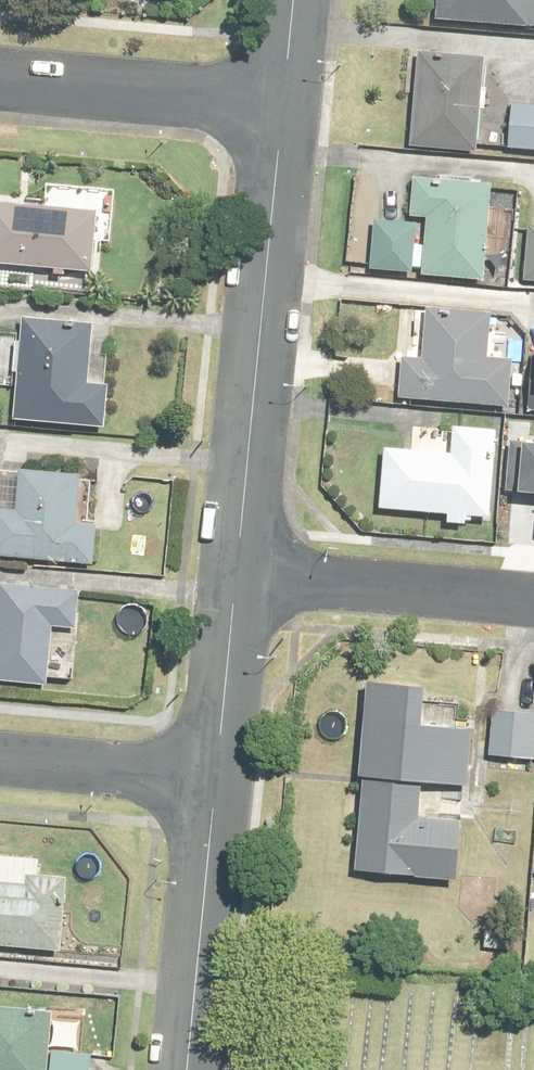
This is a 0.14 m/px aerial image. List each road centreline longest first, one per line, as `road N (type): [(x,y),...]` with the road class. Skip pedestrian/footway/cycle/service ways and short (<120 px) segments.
road 1 (residential): [(280,98),(239,574)]
road 2 (residential): [(533,600),(239,574)]
road 3 (residential): [(216,780),(185,1069)]
road 4 (residential): [(0,72),(280,98)]
road 5 (residential): [(0,762),(216,780)]
road 6 (residential): [(239,574),(216,780)]

